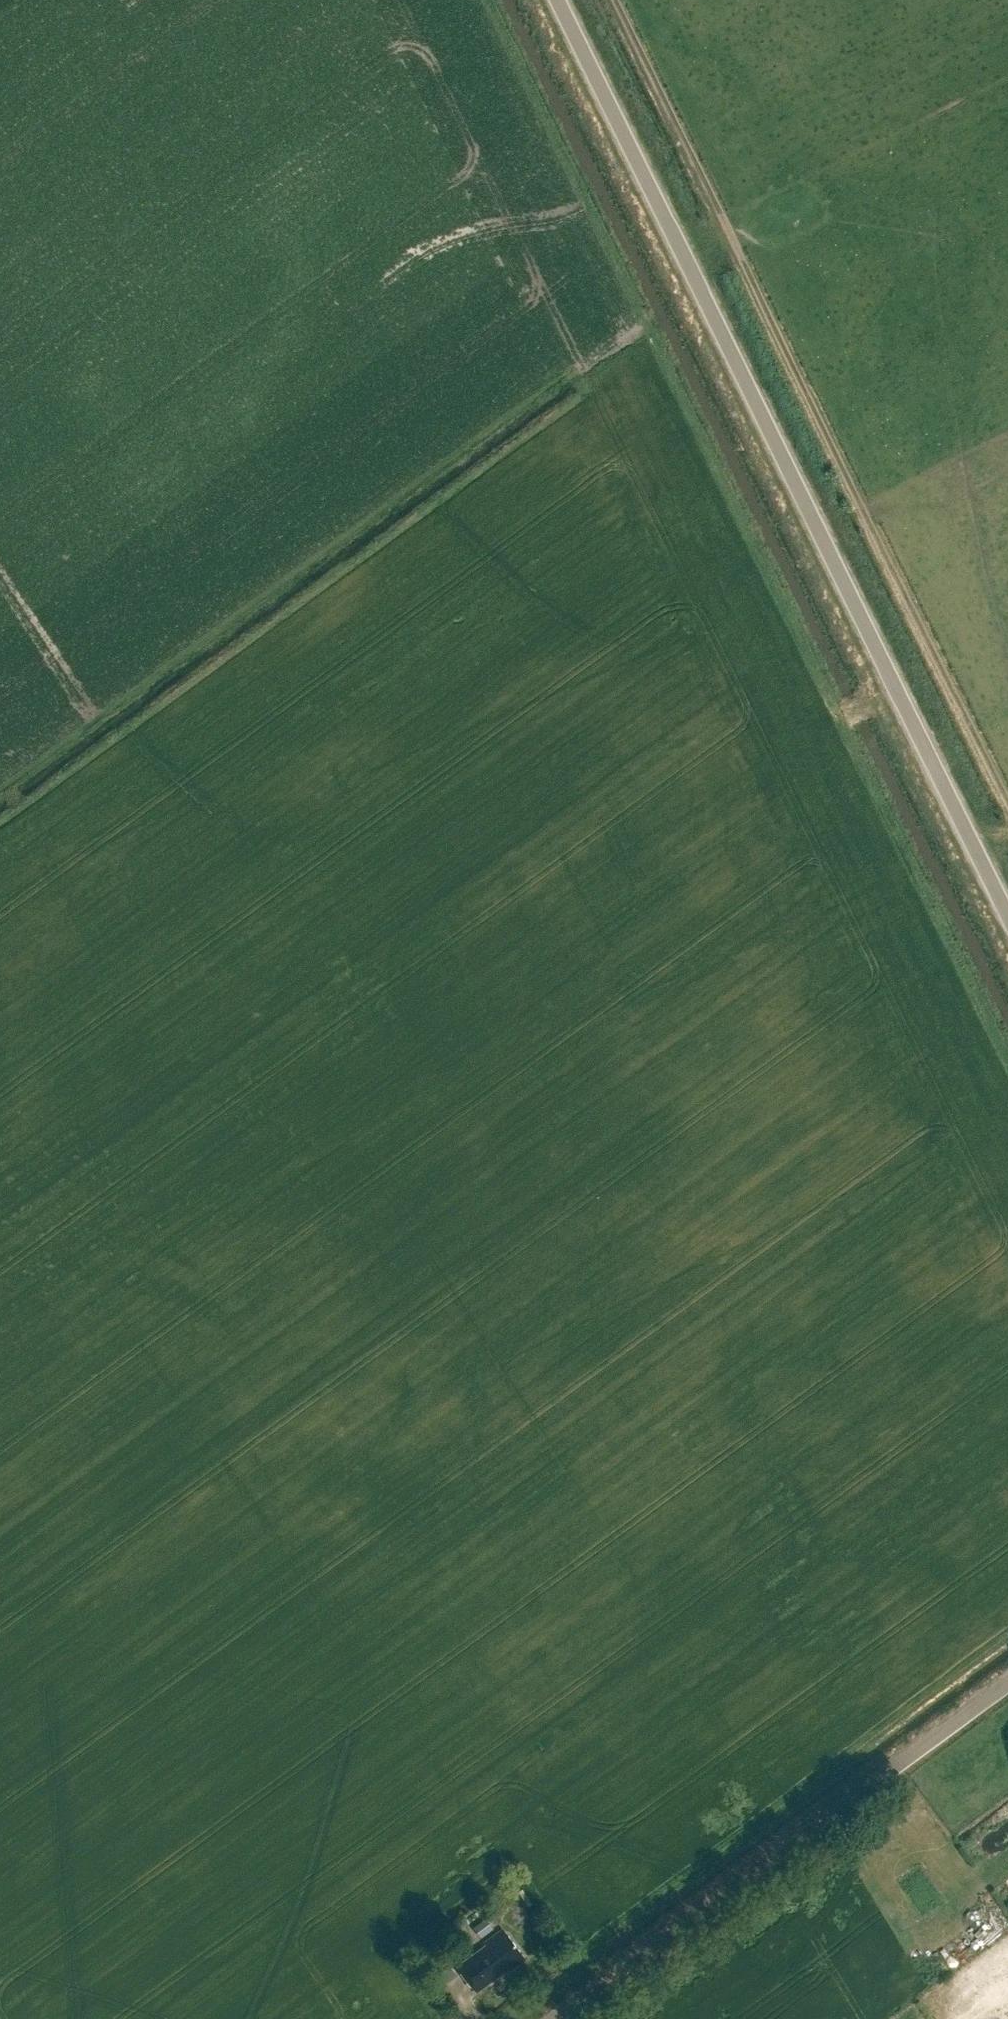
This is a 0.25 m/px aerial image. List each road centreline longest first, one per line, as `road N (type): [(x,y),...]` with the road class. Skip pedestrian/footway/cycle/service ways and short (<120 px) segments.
road 1 (unclassified): [(1007,913),(560,0)]
road 2 (unclassified): [(543,2018),(1007,1676)]

